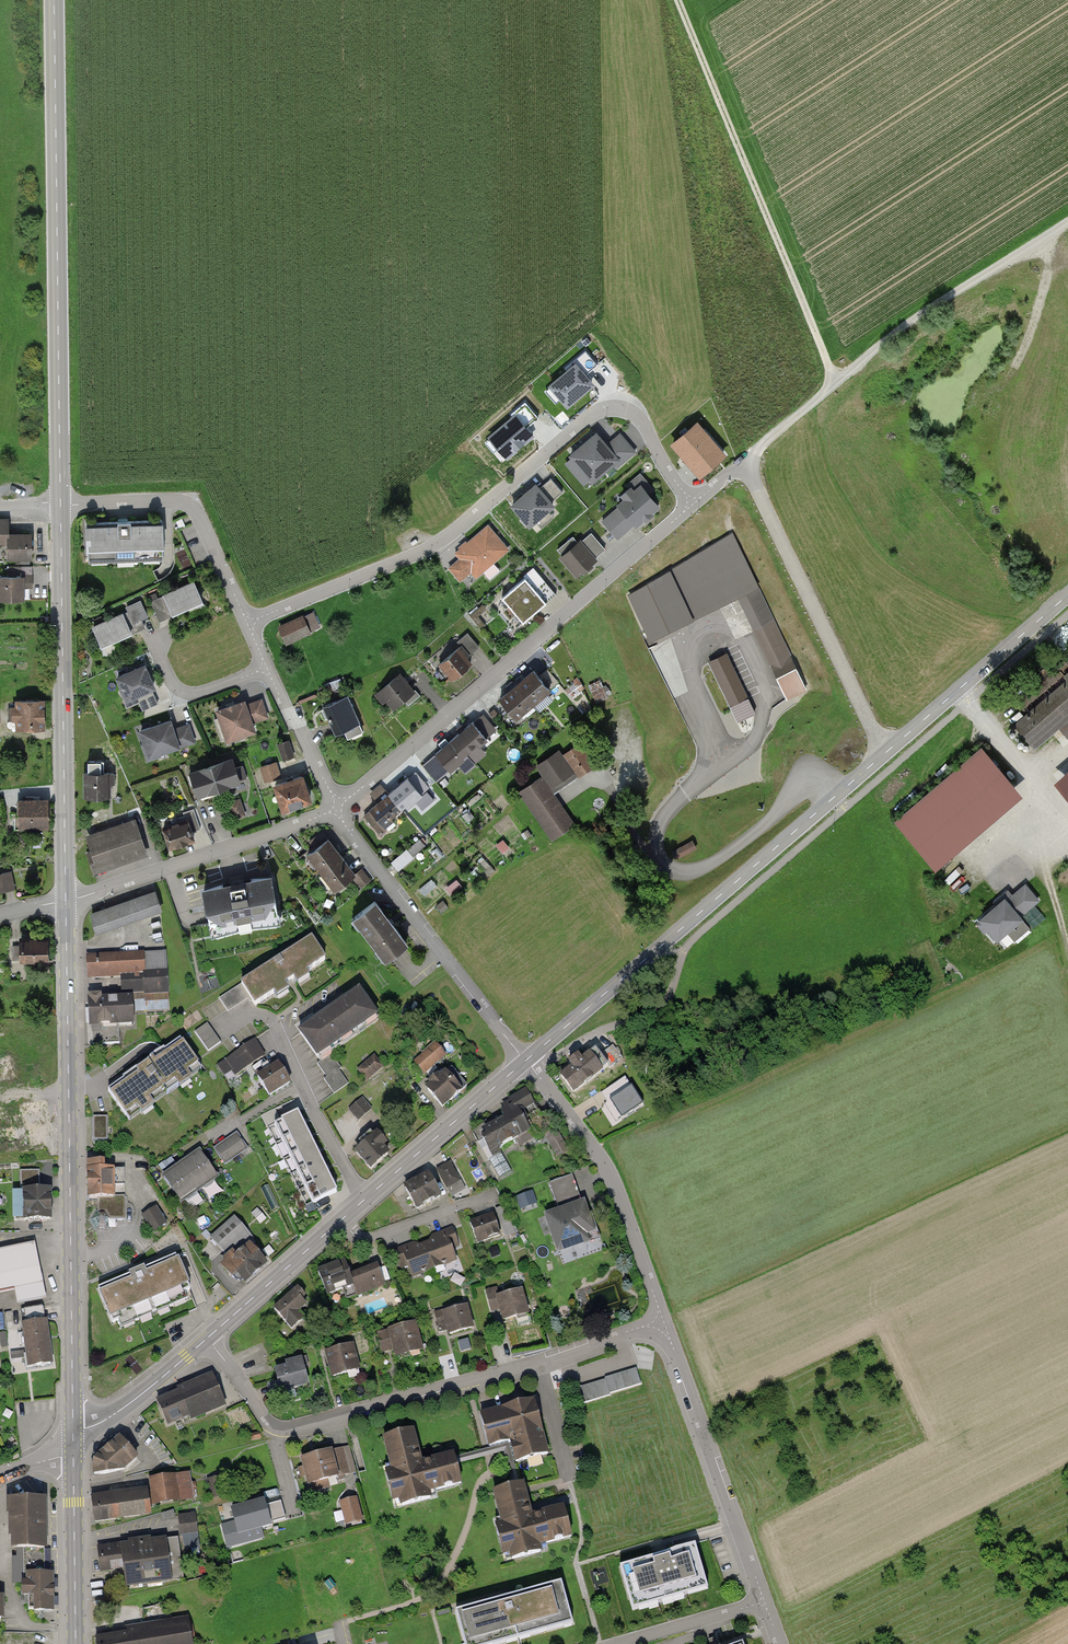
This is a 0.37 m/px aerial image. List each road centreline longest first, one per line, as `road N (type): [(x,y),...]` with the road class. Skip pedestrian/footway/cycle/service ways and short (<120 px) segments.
road 1 (residential): [(690,501),(639,419),(607,408),(431,549),(251,623)]
road 2 (secondary): [(66,900),(73,1429)]
road 3 (residential): [(660,1322),(299,1428),(265,1417),(207,1338)]
road 4 (secondary): [(61,505),(53,0)]
road 5 (tertiary): [(886,752),(526,1061)]
road 6 (residential): [(338,806),(690,501)]
road 7 (track): [(836,382),(671,0)]
road 8 (track): [(745,470),(758,449),(887,340),(1067,222)]
road 9 (secondary): [(61,505),(66,900)]
road 10 (residential): [(690,501),(733,471),(751,476),(886,752)]
road 11 (residential): [(338,806),(526,1061)]
road 12 (residential): [(660,1322),(762,1603)]
road 13 (residential): [(526,1061),(613,1183),(660,1322)]
road 14 (residential): [(66,900),(338,806)]
road 15 (residential): [(61,505),(190,502),(251,623)]
road 16 (tertiary): [(526,1061),(341,1220)]
road 17 (tertiary): [(1067,595),(886,752)]
road 18 (secondary): [(73,1456),(76,1643)]
road 19 (tertiary): [(341,1220),(207,1338)]
road 20 (residential): [(341,1220),(369,1238),(493,1194)]
road 21 (tertiary): [(207,1338),(118,1412),(73,1429)]
road 22 (residential): [(264,669),(338,806)]
road 23 (residential): [(264,669),(191,695),(173,684),(153,637)]
road 24 (residential): [(762,1603),(618,1643)]

